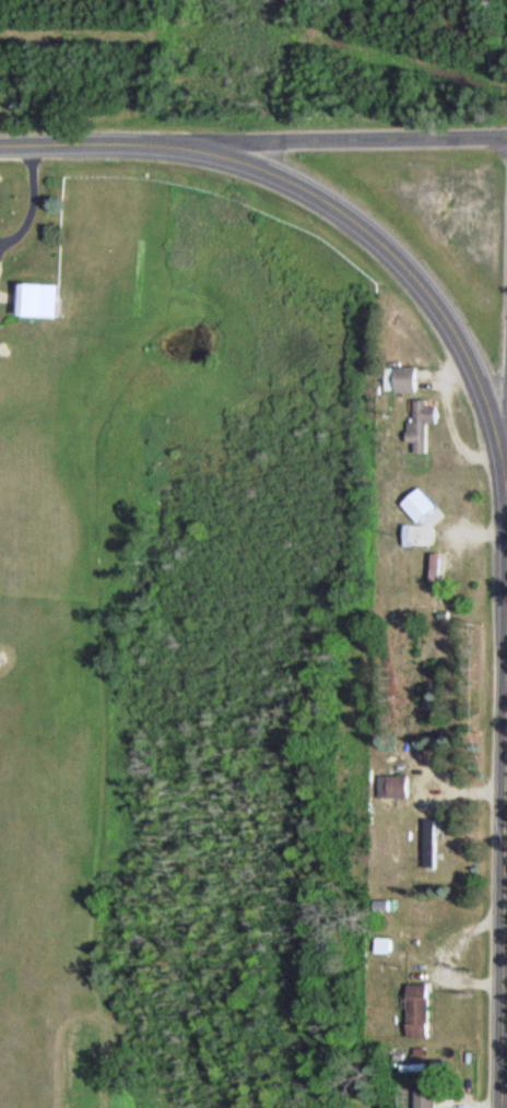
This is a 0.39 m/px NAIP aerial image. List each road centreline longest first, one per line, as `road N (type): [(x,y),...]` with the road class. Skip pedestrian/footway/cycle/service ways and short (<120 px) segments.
road 1 (tertiary): [(193,145),(322,202),(399,263),(445,317),(506,456)]
road 2 (residential): [(506,141),(193,145)]
road 3 (tertiary): [(504,1107),(506,886)]
road 4 (tertiary): [(193,145),(0,146)]

